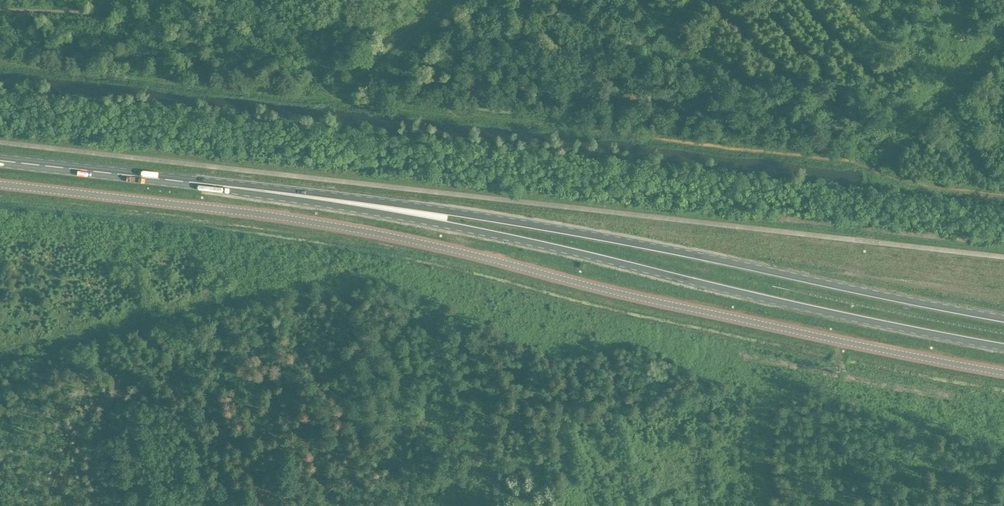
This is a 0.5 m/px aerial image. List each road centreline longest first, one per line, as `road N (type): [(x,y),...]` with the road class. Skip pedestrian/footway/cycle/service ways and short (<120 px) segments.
road 1 (unclassified): [(0,185),(377,234),(1003,373)]
road 2 (trunk): [(528,241),(1003,347)]
road 3 (trunk): [(1003,319),(530,224)]
road 4 (primary): [(265,191),(528,241)]
road 5 (primary): [(530,224),(265,191)]
road 6 (primary): [(265,191),(0,161)]

